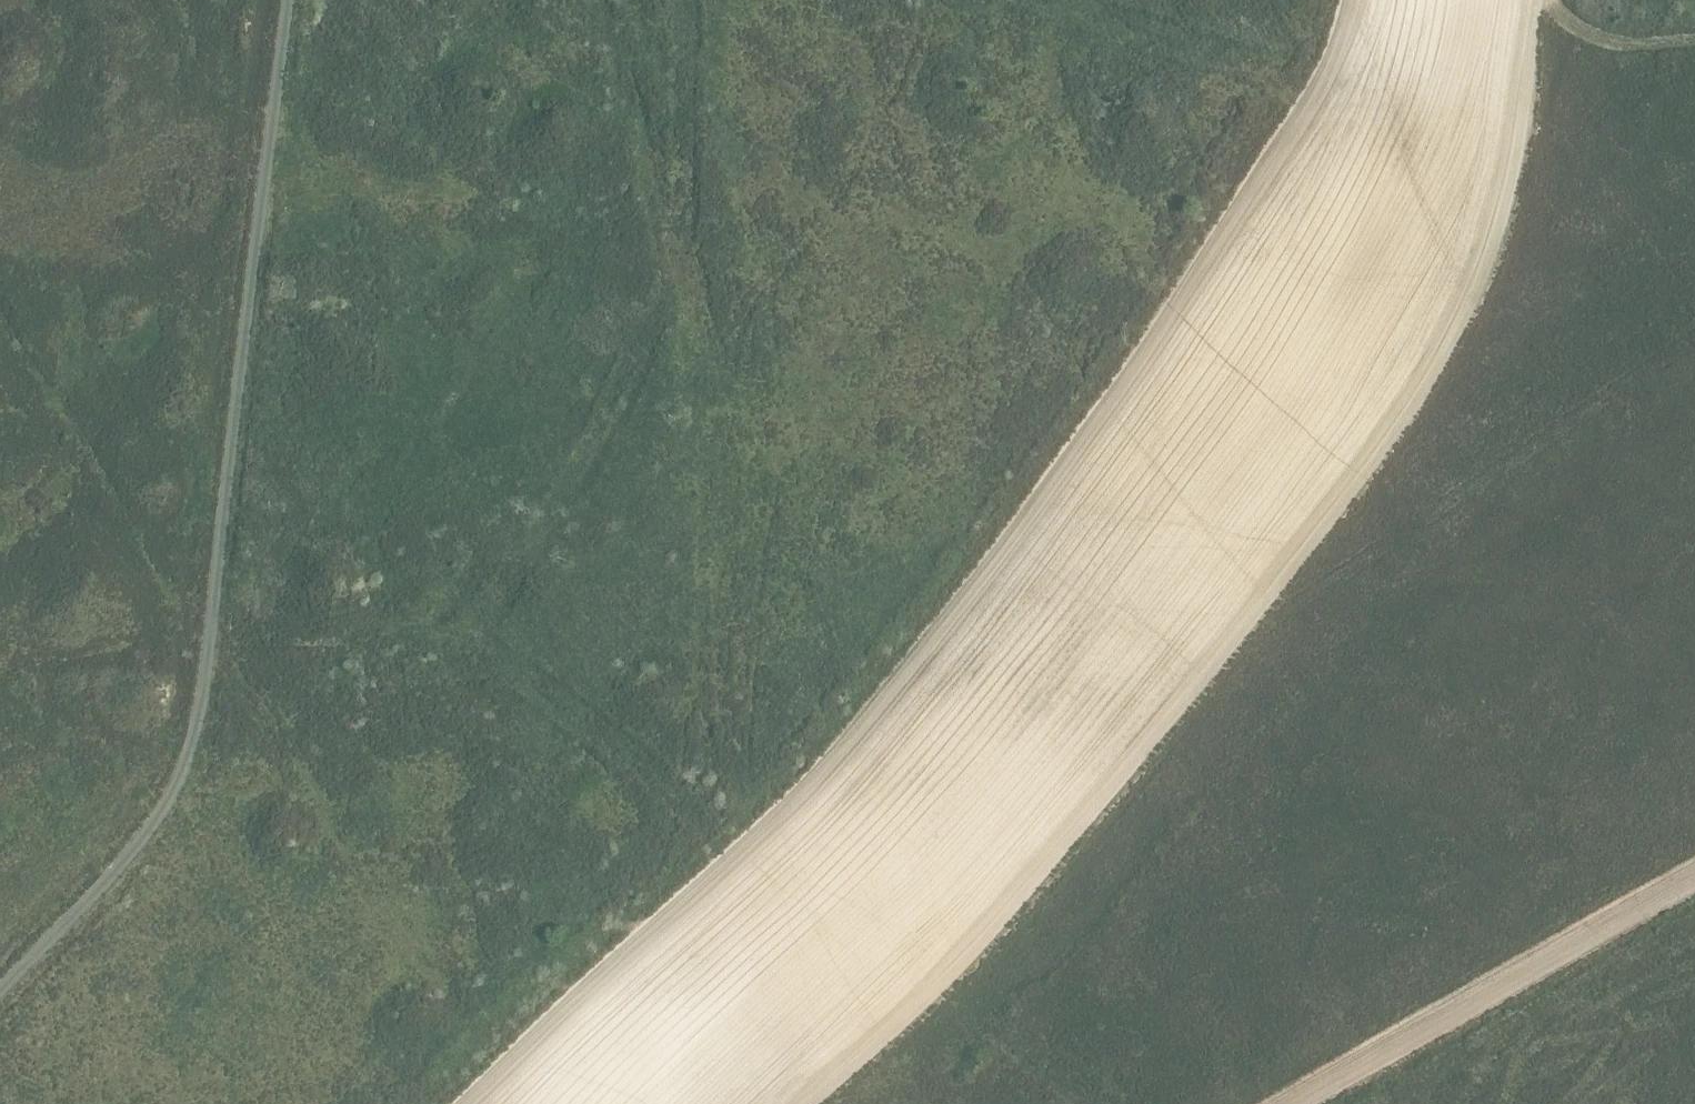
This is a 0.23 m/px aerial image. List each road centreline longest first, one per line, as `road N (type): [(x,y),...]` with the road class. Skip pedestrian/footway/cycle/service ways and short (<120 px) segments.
road 1 (unclassified): [(0,983),(143,833),(182,769),(193,729),(288,0)]

